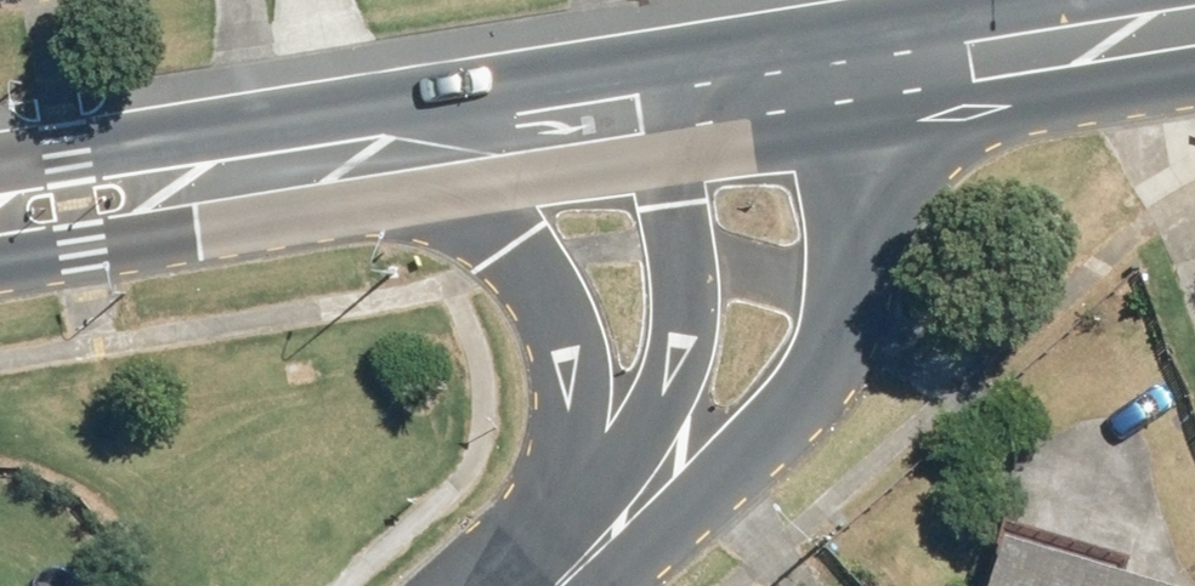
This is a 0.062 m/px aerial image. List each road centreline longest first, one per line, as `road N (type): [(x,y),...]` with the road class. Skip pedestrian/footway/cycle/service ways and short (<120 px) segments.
road 1 (unclassified): [(840,76),(840,294),(817,367),(777,429),(577,585)]
road 2 (primary): [(508,585),(576,449),(582,379),(534,277),(390,148)]
road 3 (unclassified): [(533,585),(649,452),(666,354),(671,235),(654,106)]
road 4 (primary): [(0,218),(390,148)]
road 5 (primary): [(840,76),(1194,19)]
road 6 (primary): [(390,148),(654,106)]
road 7 (primary): [(654,106),(840,76)]

